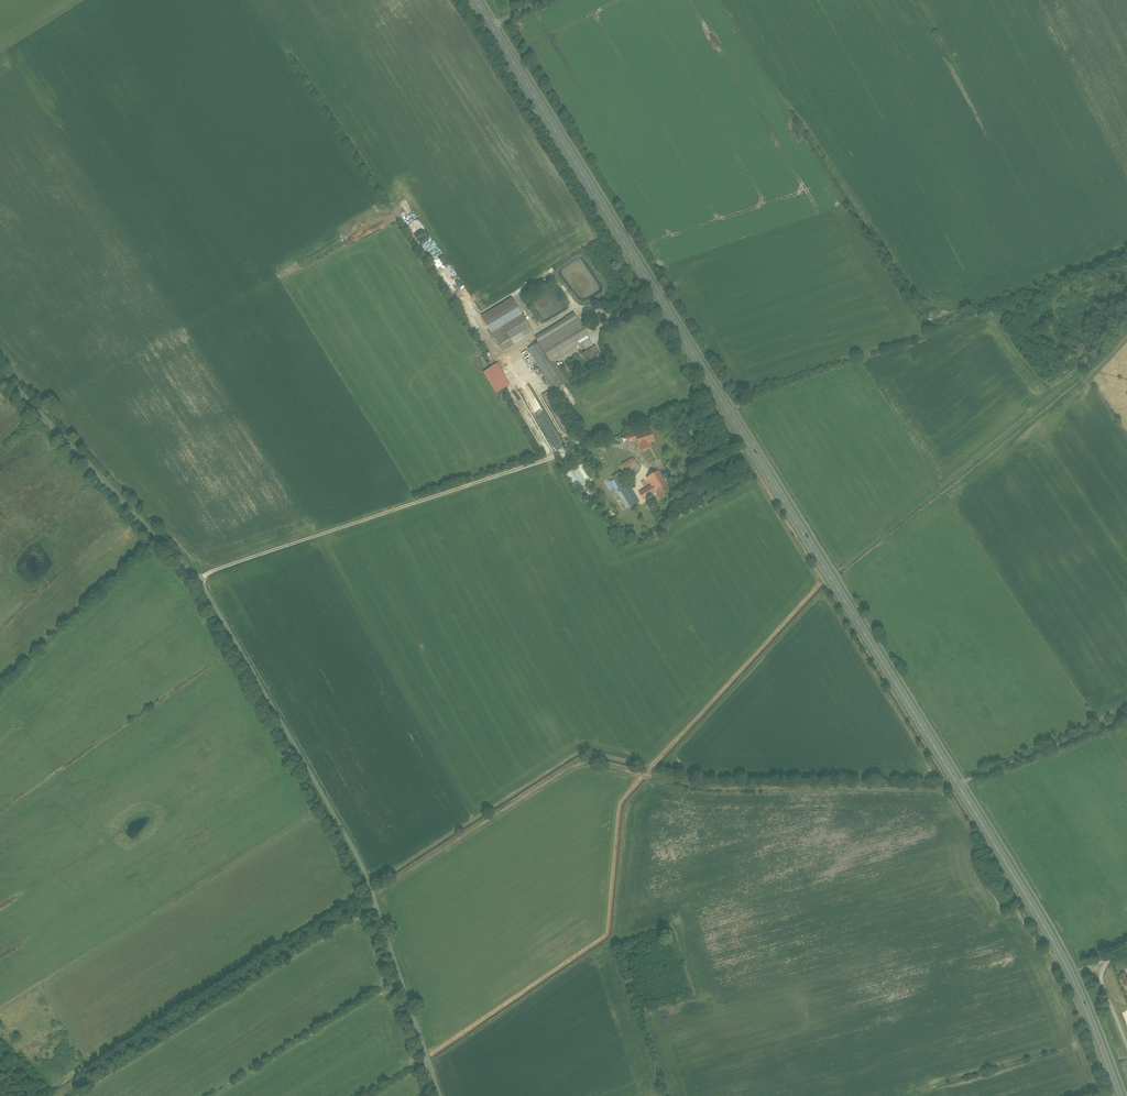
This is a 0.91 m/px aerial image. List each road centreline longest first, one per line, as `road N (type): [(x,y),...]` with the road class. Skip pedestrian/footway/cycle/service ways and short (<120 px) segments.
road 1 (primary): [(491,27),(1033,907),(1078,990),(1119,1095)]
road 2 (residential): [(441,1095),(362,871),(191,568),(0,369)]
road 3 (track): [(958,785),(702,786),(580,766),(371,892)]
road 4 (track): [(958,785),(1126,718)]

